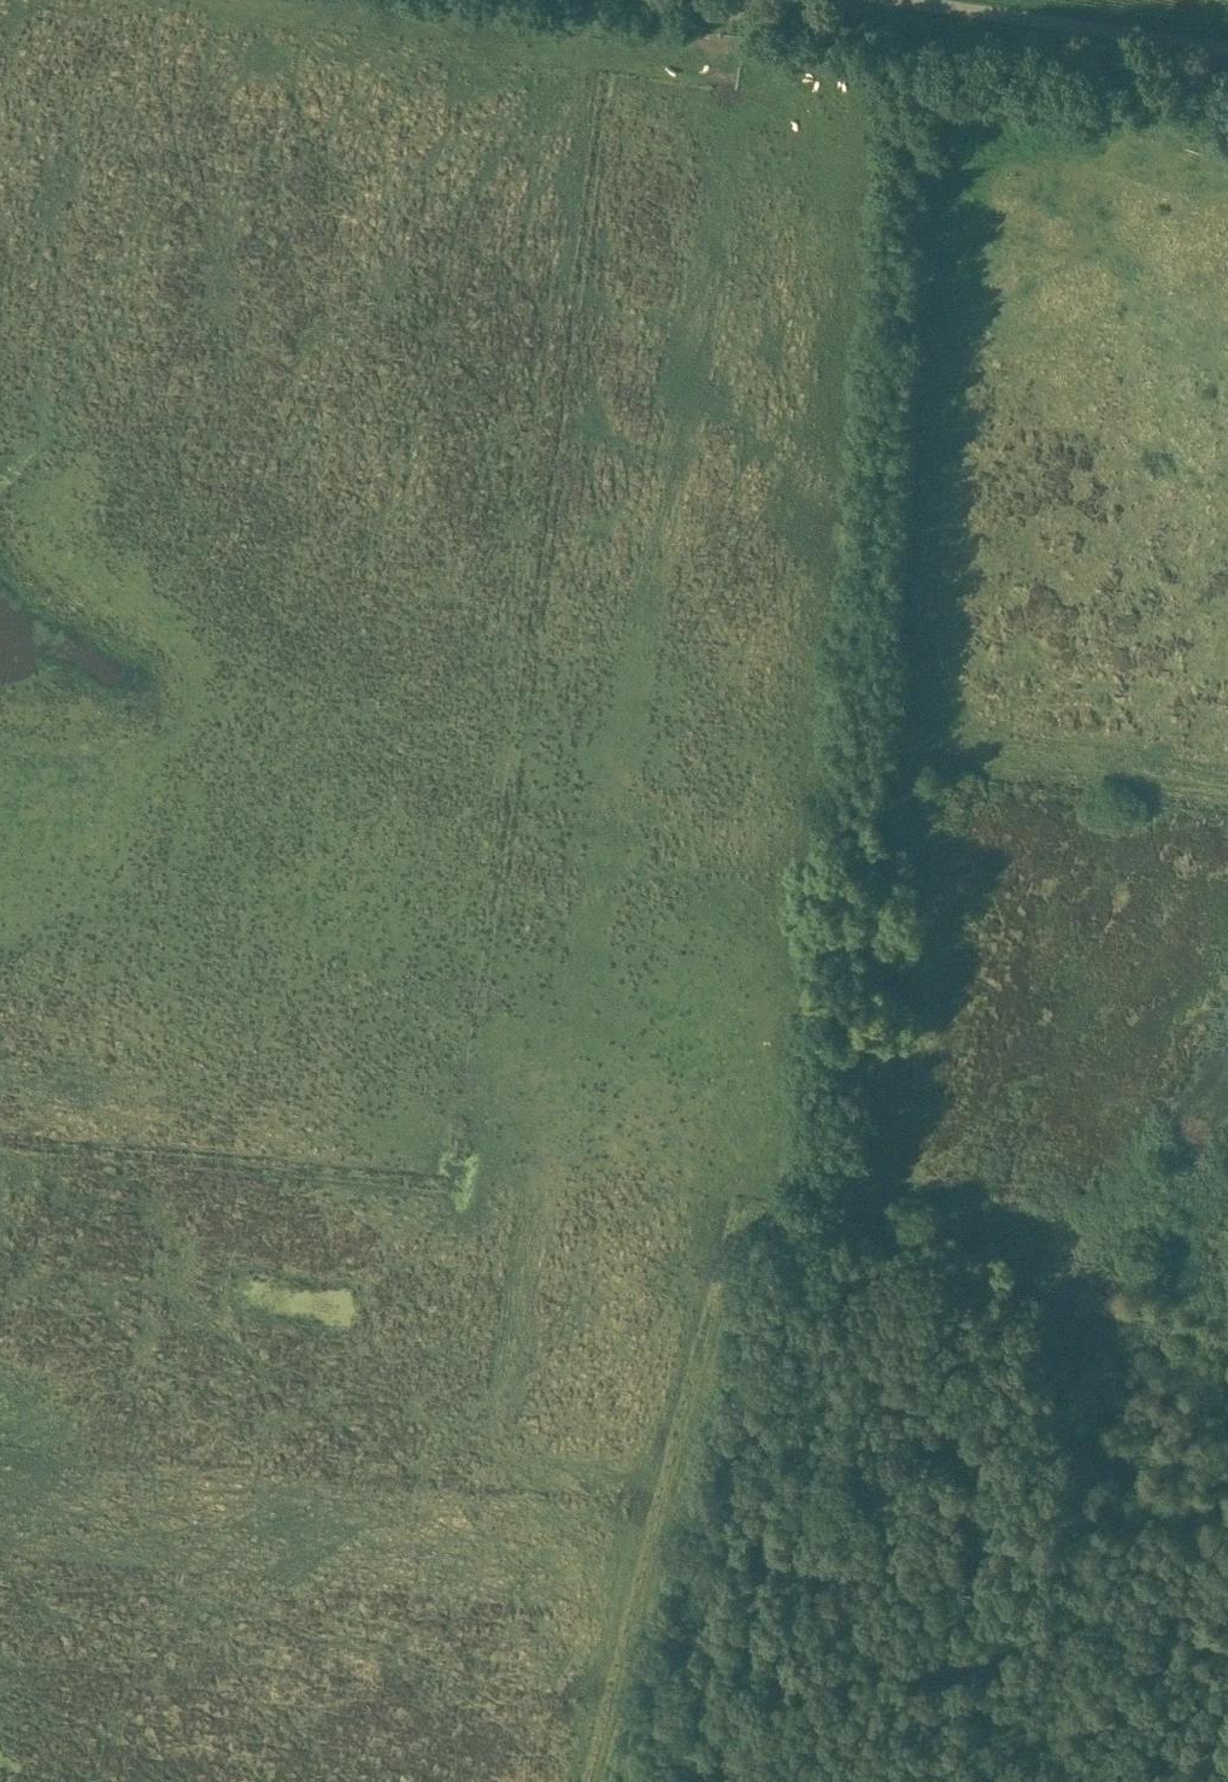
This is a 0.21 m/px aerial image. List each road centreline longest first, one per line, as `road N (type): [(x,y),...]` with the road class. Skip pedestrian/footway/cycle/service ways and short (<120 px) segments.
road 1 (unclassified): [(892,0),(1227,50)]

